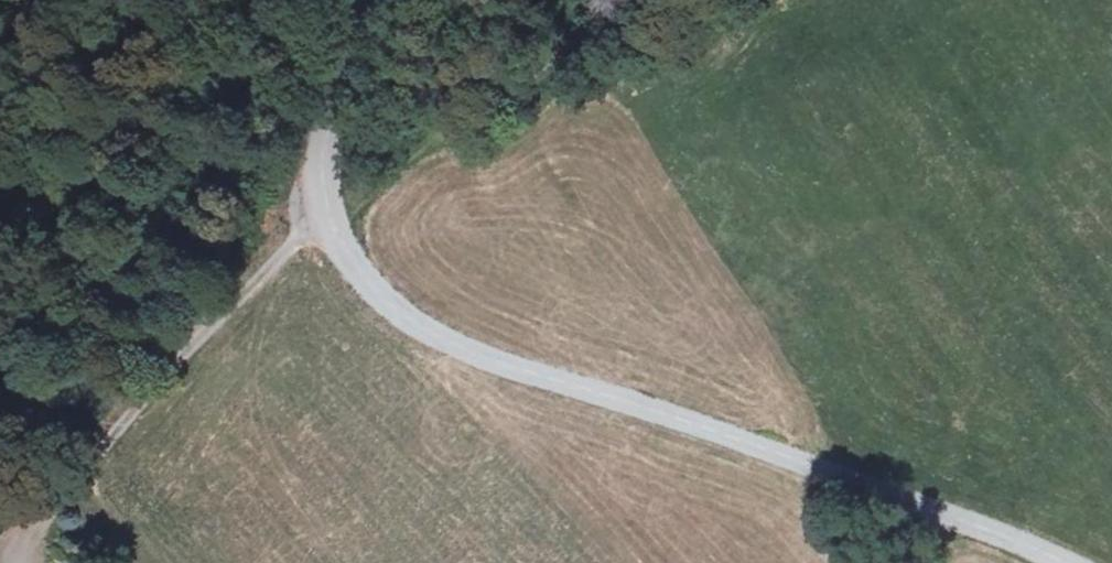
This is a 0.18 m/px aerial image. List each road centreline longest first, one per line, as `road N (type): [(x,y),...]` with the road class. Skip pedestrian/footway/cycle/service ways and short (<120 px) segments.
road 1 (tertiary): [(372,0),(322,159),(328,216),(375,292),(440,338),(735,436),(1065,562)]
road 2 (track): [(692,0),(541,95),(439,147)]
road 3 (track): [(439,147),(369,188),(340,243)]

